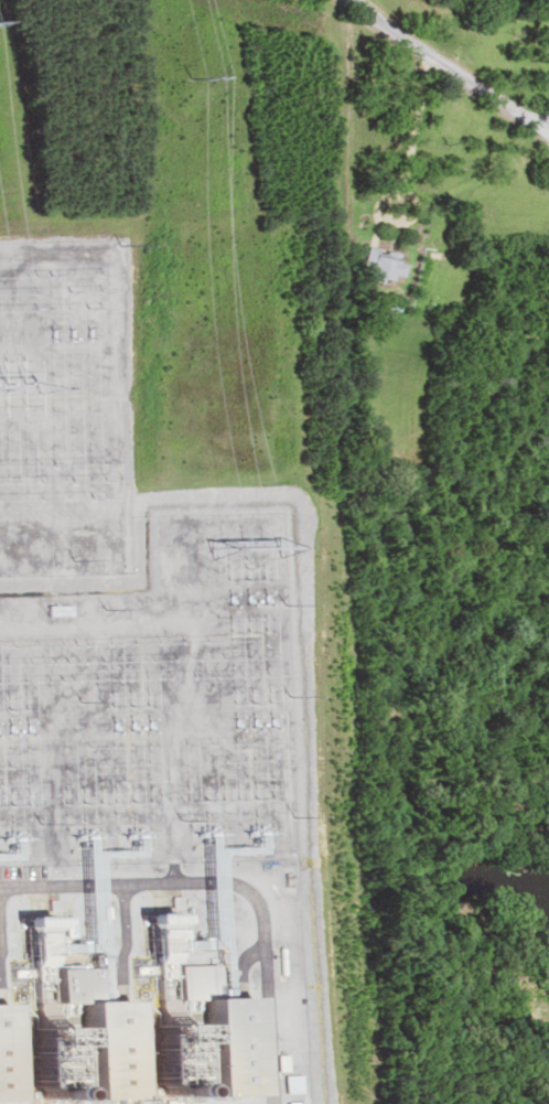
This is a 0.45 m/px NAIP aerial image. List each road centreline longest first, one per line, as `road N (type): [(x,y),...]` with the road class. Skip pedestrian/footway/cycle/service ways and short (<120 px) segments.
road 1 (residential): [(349,0),(441,68),(548,128)]

